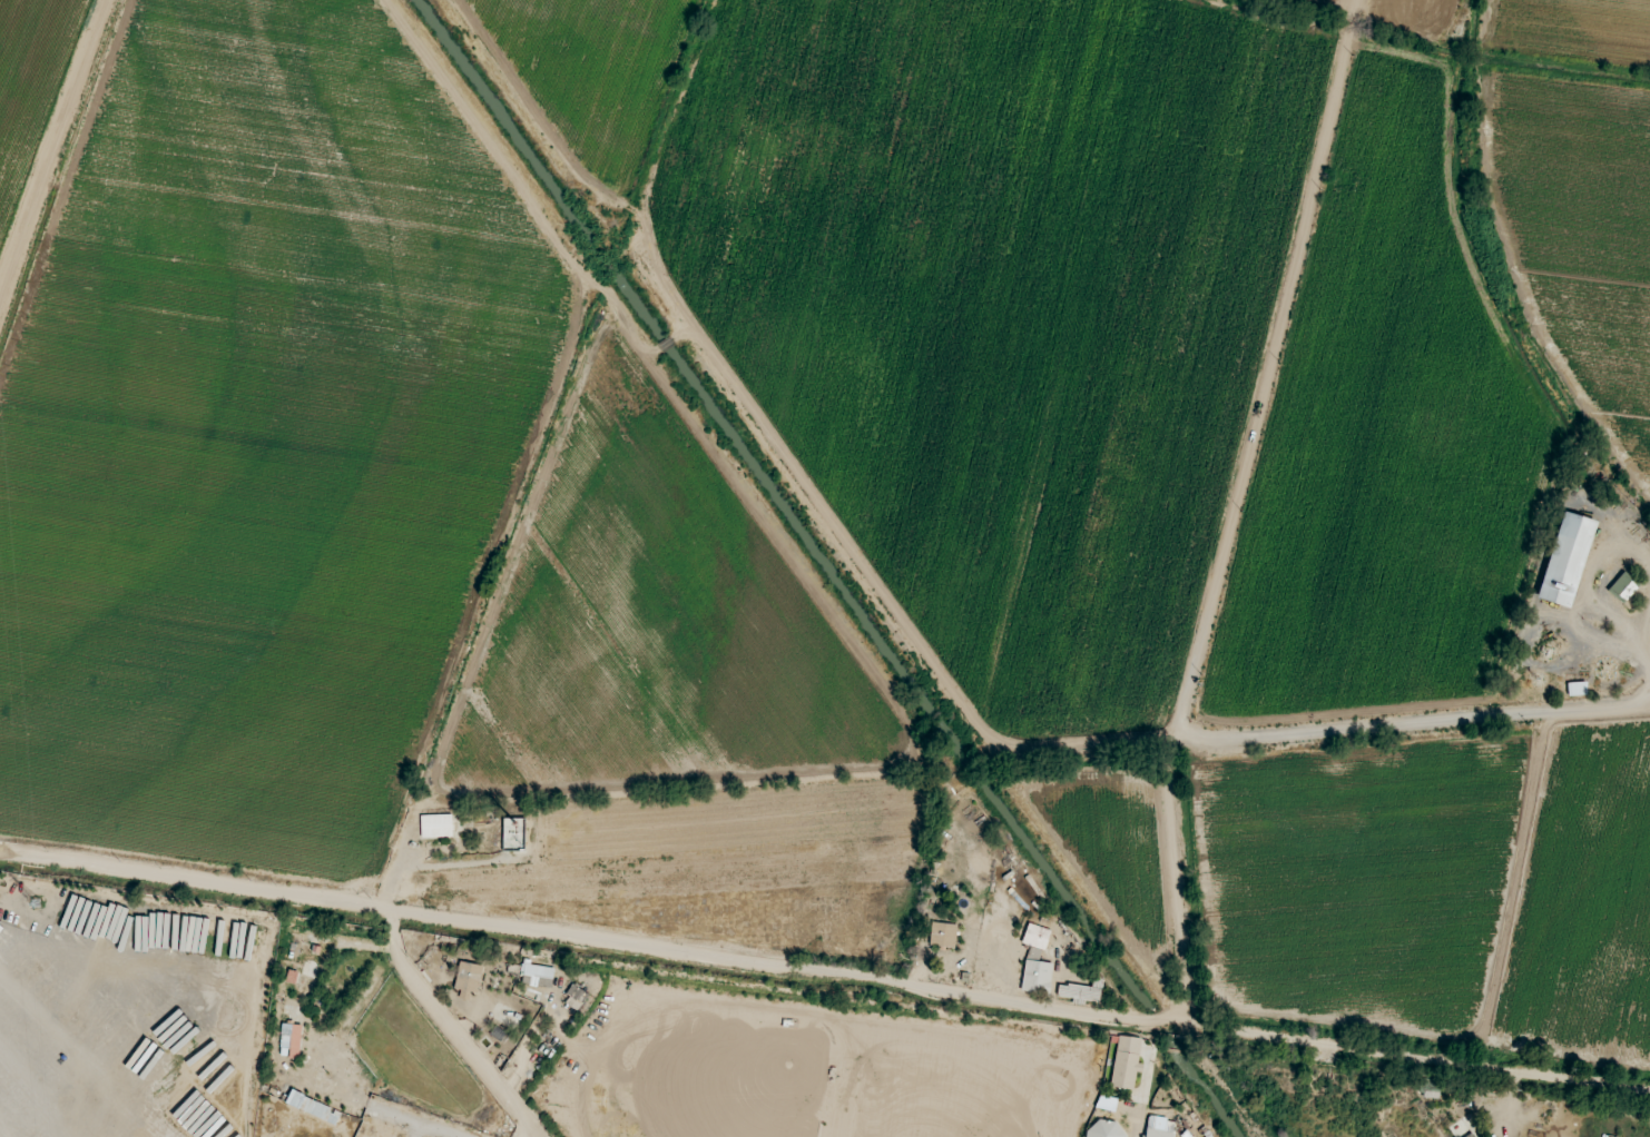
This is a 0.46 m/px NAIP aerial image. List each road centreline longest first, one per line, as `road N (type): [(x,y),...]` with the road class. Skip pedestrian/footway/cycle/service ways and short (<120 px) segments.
road 1 (residential): [(1180,1028),(1171,742),(1358,0)]

